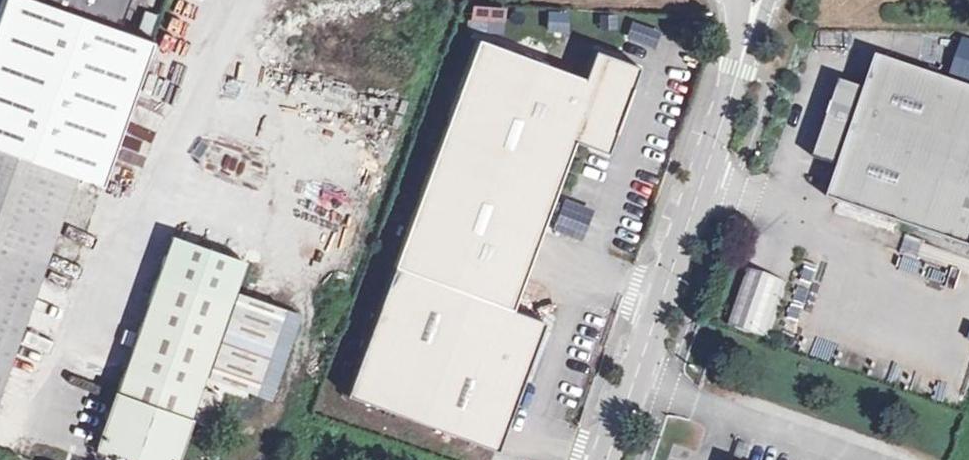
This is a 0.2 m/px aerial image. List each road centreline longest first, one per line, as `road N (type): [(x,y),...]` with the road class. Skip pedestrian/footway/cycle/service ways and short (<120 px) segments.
road 1 (unclassified): [(607,459),(738,70),(754,0)]

